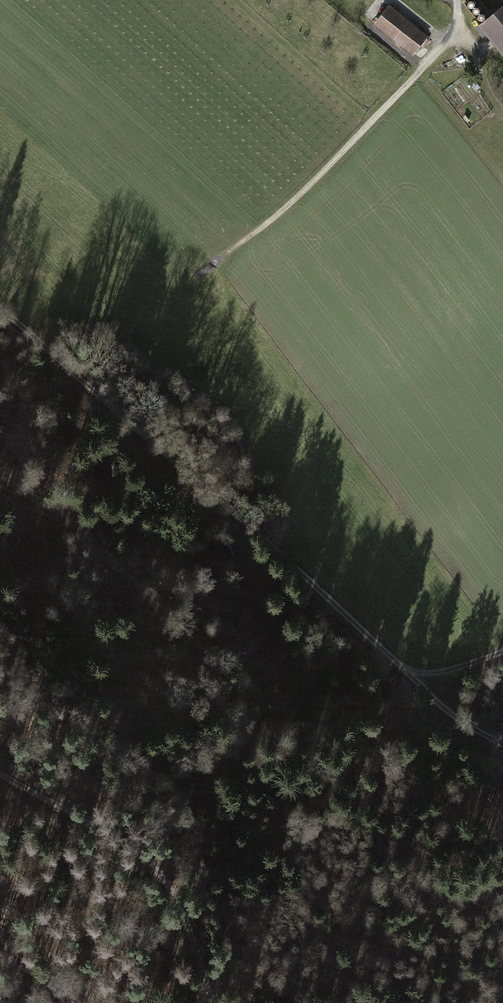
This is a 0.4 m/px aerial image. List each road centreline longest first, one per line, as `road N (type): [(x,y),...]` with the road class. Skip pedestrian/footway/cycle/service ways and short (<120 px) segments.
road 1 (track): [(502,745),(454,717),(256,532),(0,312)]
road 2 (track): [(459,0),(452,29),(433,53),(323,166),(197,271)]
road 3 (track): [(212,1002),(174,895),(147,856),(0,773)]
road 4 (track): [(0,477),(80,532),(209,664),(219,689)]

